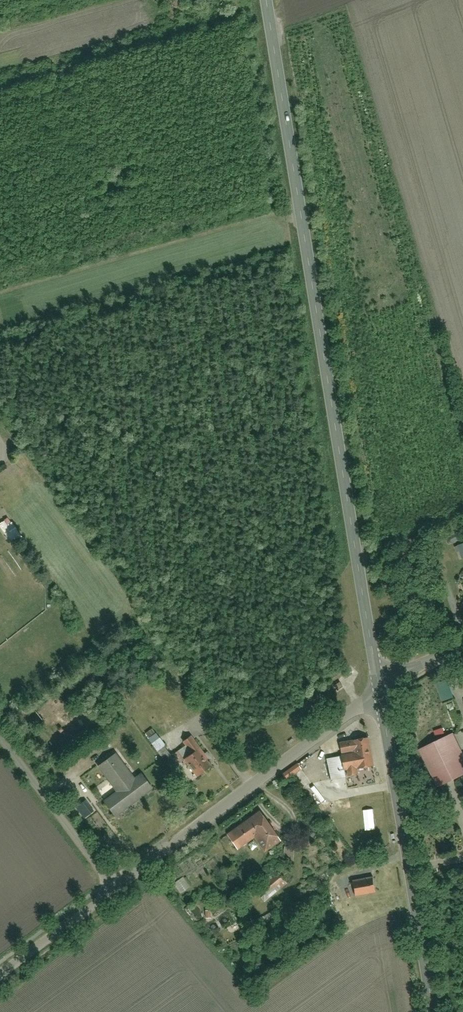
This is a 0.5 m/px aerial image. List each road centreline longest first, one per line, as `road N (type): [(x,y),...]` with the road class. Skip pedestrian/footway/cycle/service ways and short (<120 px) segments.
road 1 (tertiary): [(268,0),(379,682)]
road 2 (residential): [(381,694),(116,890)]
road 3 (tertiary): [(381,694),(434,1011)]
road 4 (residential): [(0,737),(116,890)]
road 5 (residential): [(116,890),(0,976)]

